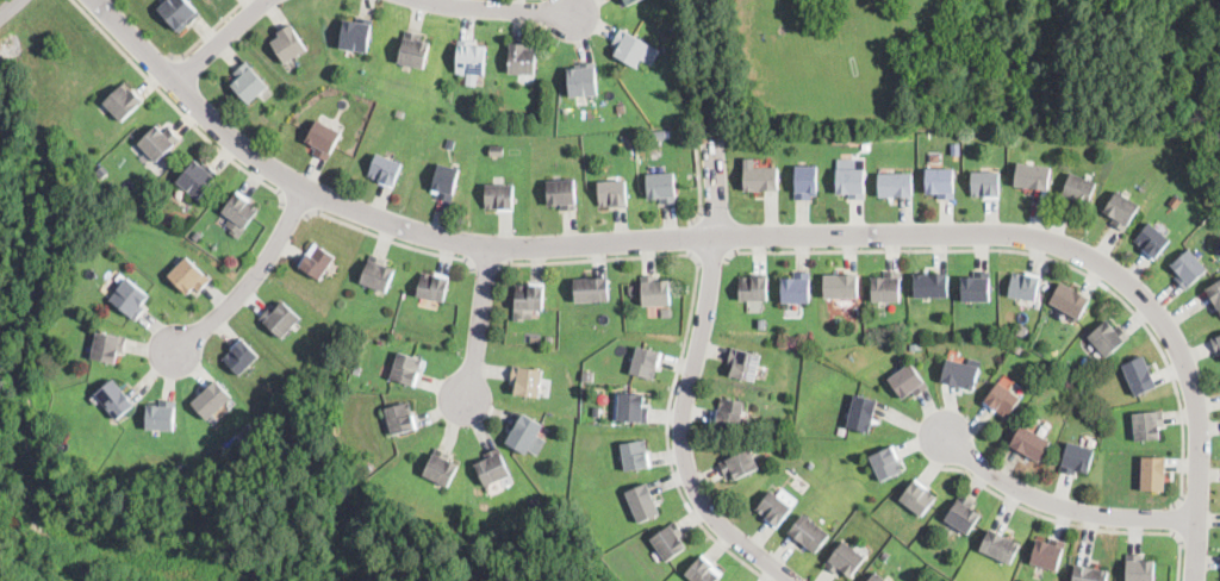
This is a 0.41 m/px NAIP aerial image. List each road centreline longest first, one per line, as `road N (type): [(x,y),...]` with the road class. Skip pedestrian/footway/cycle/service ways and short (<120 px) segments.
road 1 (tertiary): [(1193,580),(1202,417),(1191,379),(1177,341),(1139,292),(1098,261),(1012,235),(491,250),(446,242),(306,188),(238,142),(178,85)]
road 2 (residential): [(712,140),(715,281),(690,386),(689,463),(722,523),(790,580)]
road 3 (residential): [(1196,519),(1070,508),(1016,488),(948,439)]
road 4 (residential): [(306,188),(251,282),(178,351)]
road 5 (residential): [(419,0),(575,14)]
road 6 (residential): [(491,250),(467,402)]
road 7 (residential): [(178,85),(270,0)]

